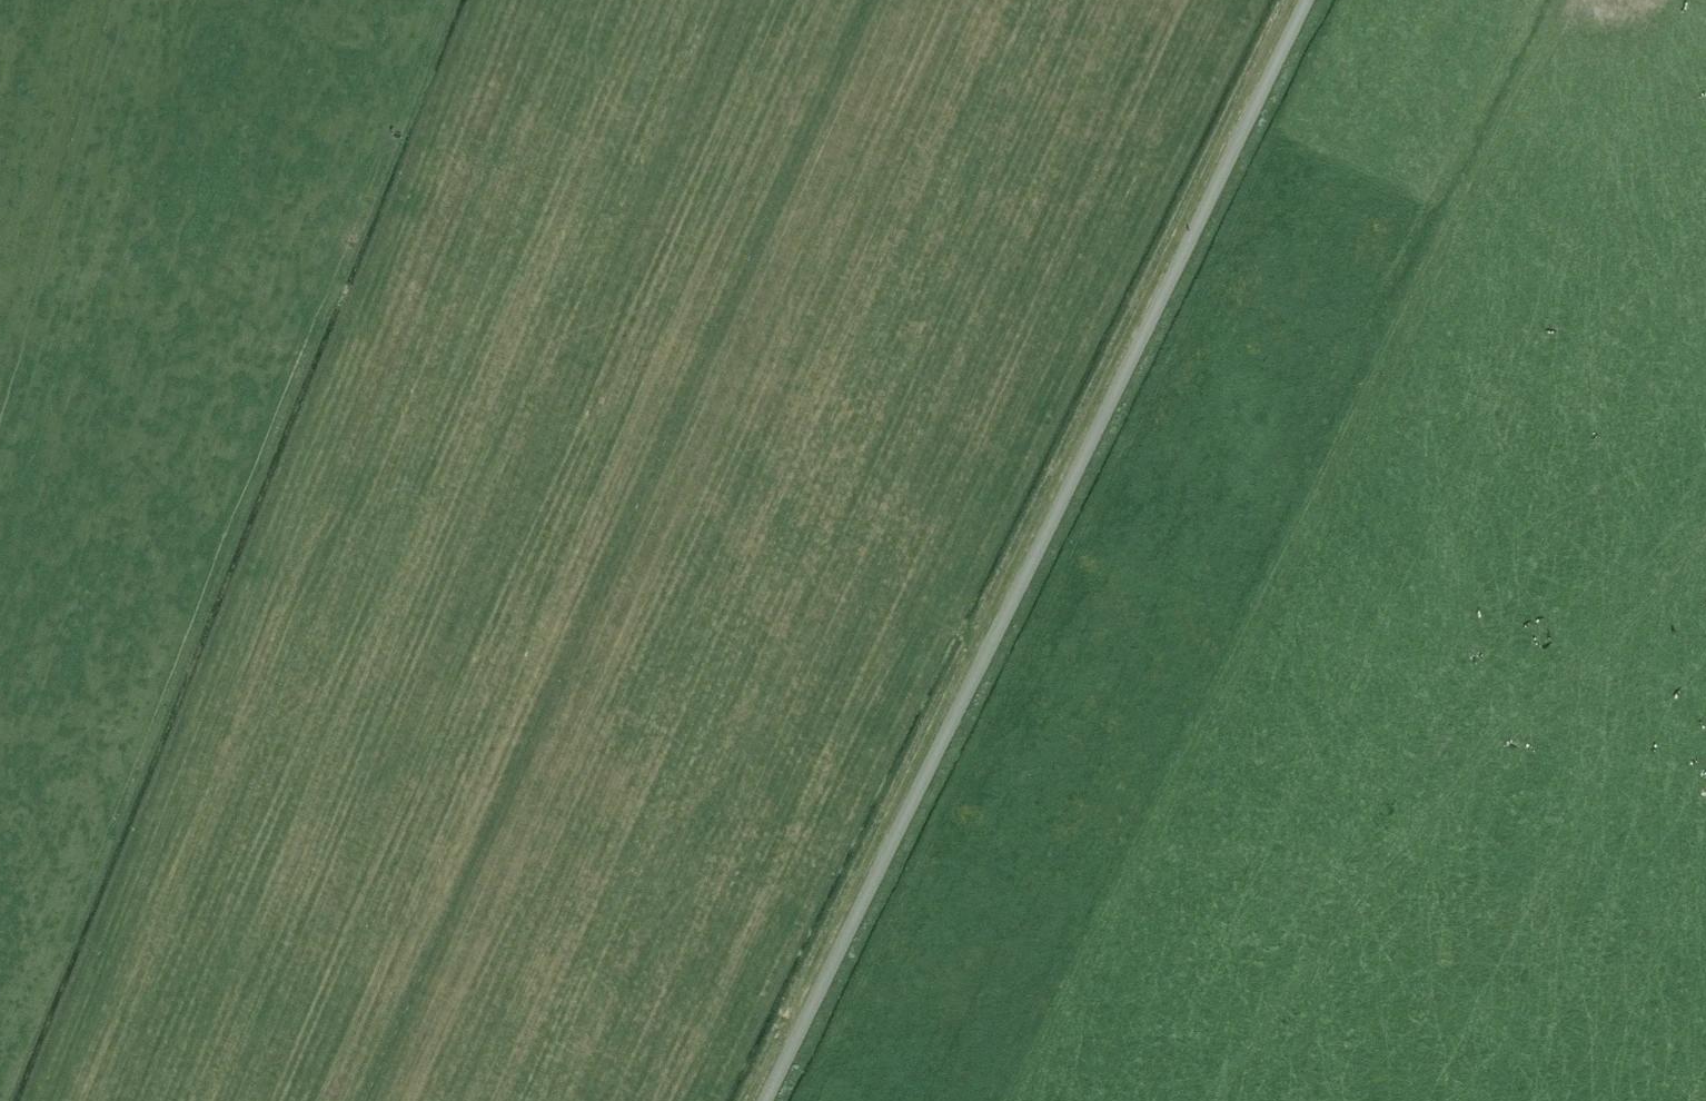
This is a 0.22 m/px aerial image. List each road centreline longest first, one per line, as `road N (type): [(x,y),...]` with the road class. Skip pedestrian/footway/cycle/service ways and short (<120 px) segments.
road 1 (unclassified): [(763,1100),(1302,0)]

